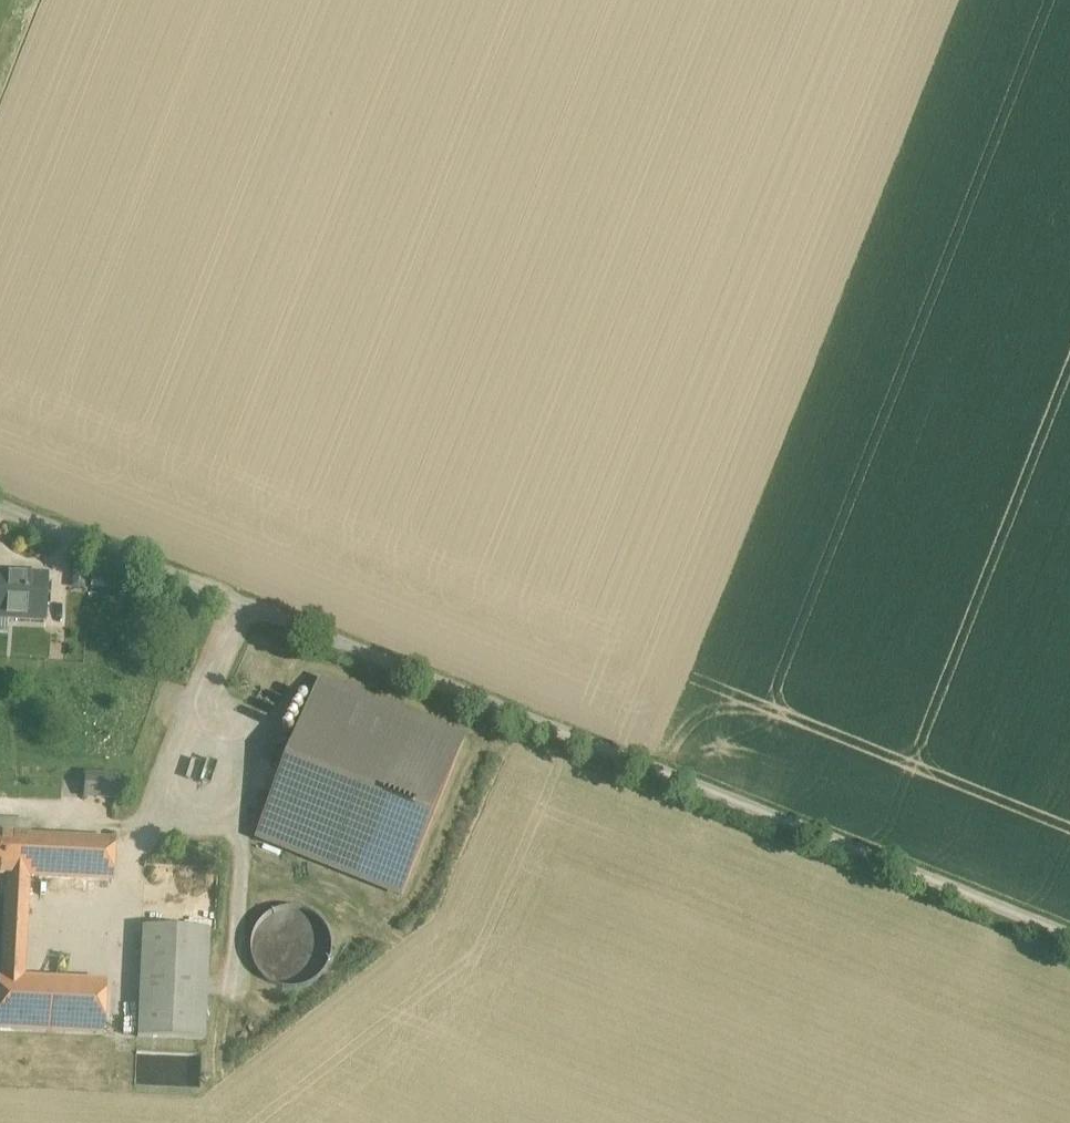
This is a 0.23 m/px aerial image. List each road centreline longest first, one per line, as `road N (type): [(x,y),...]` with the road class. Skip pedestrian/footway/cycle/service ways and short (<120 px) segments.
road 1 (track): [(1069,930),(0,507)]

